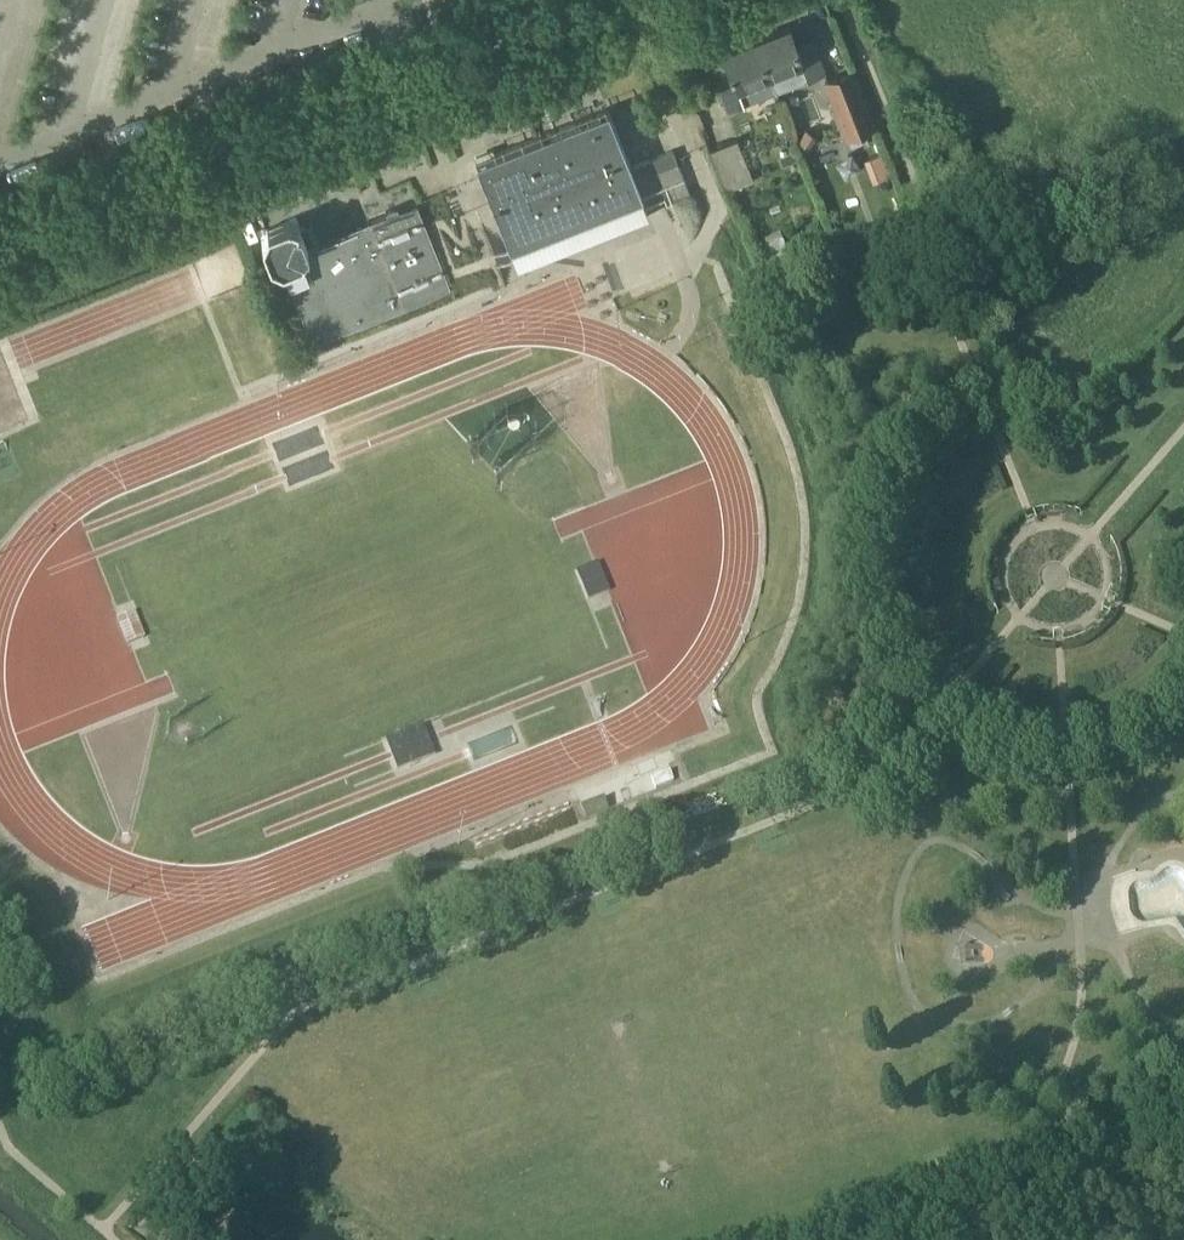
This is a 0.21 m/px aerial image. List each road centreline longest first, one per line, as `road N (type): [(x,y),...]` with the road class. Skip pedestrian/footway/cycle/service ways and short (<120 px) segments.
road 1 (unclassified): [(0,234),(593,0)]

